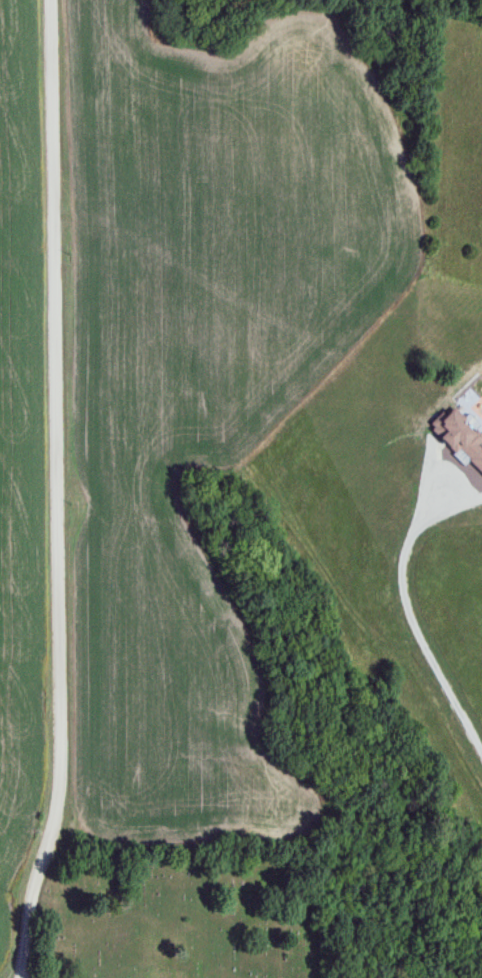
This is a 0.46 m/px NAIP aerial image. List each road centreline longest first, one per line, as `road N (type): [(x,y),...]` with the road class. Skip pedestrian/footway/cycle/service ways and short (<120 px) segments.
road 1 (residential): [(22,977),(57,808),(61,742),(52,0)]

